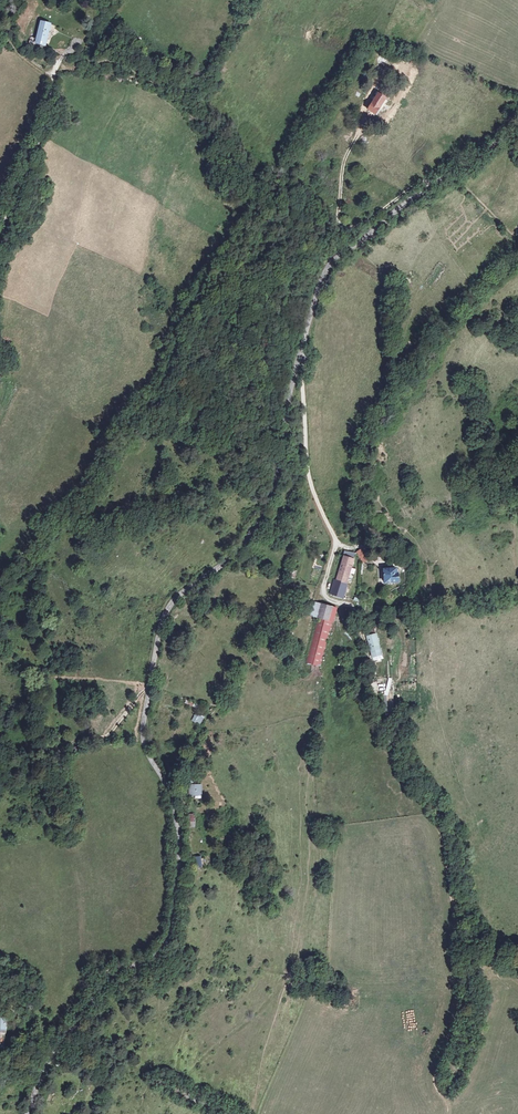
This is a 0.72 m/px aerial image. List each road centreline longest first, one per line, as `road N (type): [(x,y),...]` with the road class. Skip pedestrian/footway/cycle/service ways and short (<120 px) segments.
road 1 (unclassified): [(517,126),(405,203),(323,274),(263,515),(235,554),(172,603),(160,628),(142,734),(177,824),(168,938),(148,960),(103,983),(43,1073),(27,1113)]
road 2 (track): [(337,542),(324,595),(355,610),(383,722),(444,844),(458,1004),(435,1078),(449,1113)]
road 3 (track): [(0,239),(49,115),(54,73)]
road 4 (track): [(380,62),(366,121),(343,164),(340,229)]

